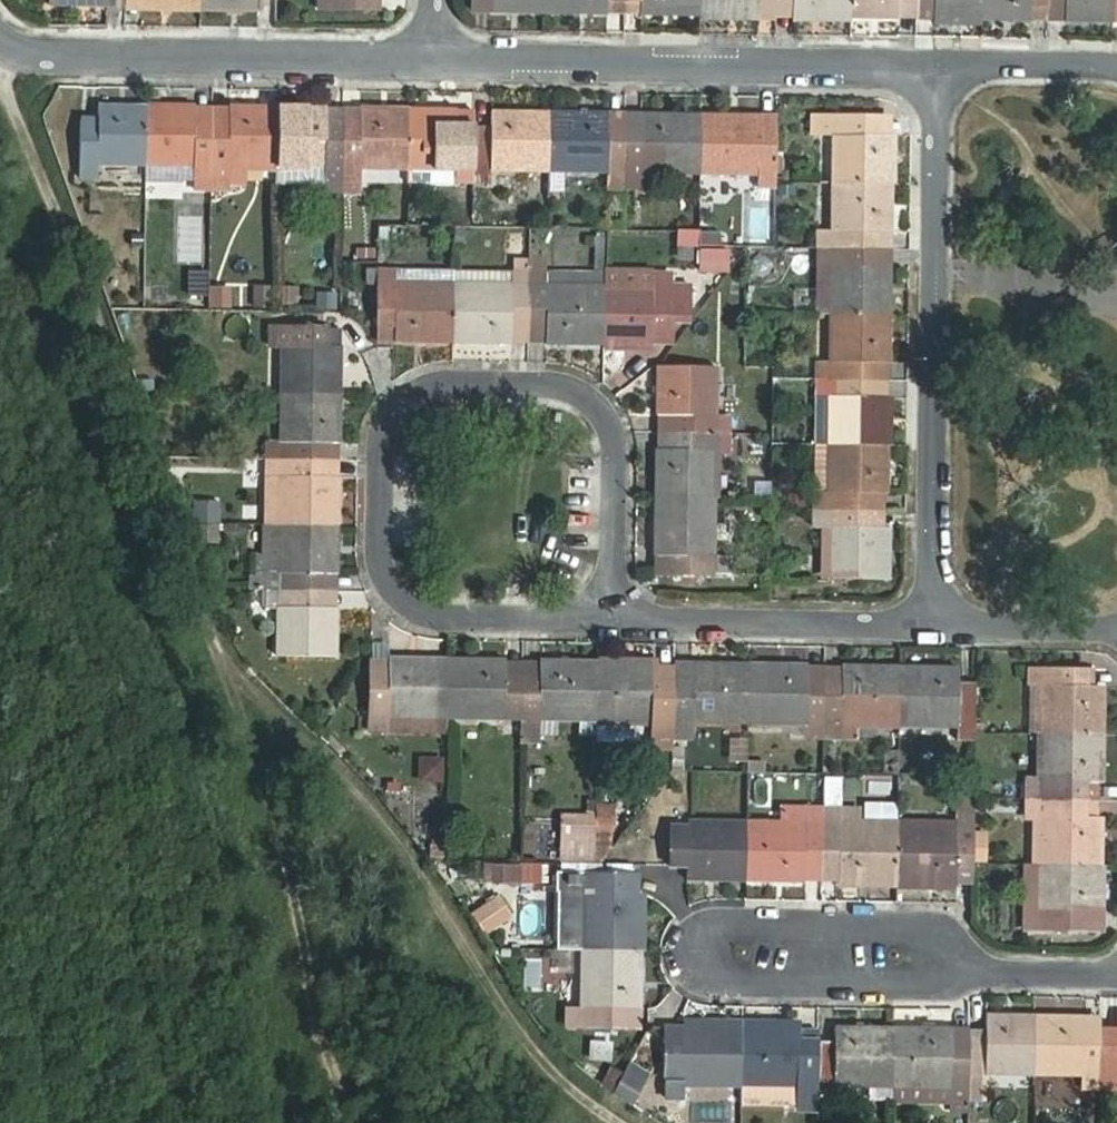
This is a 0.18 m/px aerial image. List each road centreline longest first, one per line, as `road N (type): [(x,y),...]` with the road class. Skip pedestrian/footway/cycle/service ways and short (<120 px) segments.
road 1 (track): [(381,1122),(31,117),(33,56)]
road 2 (residential): [(616,614),(614,435),(604,413),(582,394),(552,385),(442,383),(399,404),(385,431),(384,562),(392,586),(433,614)]
road 3 (track): [(624,1122),(547,1046),(442,904),(217,650)]
road 4 (residential): [(938,66),(933,623)]
road 5 (residential): [(964,973),(945,982),(716,978),(695,965),(691,950),(696,937),(720,927),(927,931)]
road 6 (residential): [(434,59),(938,66)]
road 7 (residential): [(0,29),(33,56),(434,59)]
road 8 (residential): [(616,614),(933,623)]
road 9 (residential): [(933,623),(1116,618)]
road 10 (residential): [(433,614),(616,614)]
road 11 (residential): [(938,66),(1116,64)]
road 12 (residential): [(964,973),(1116,975)]

